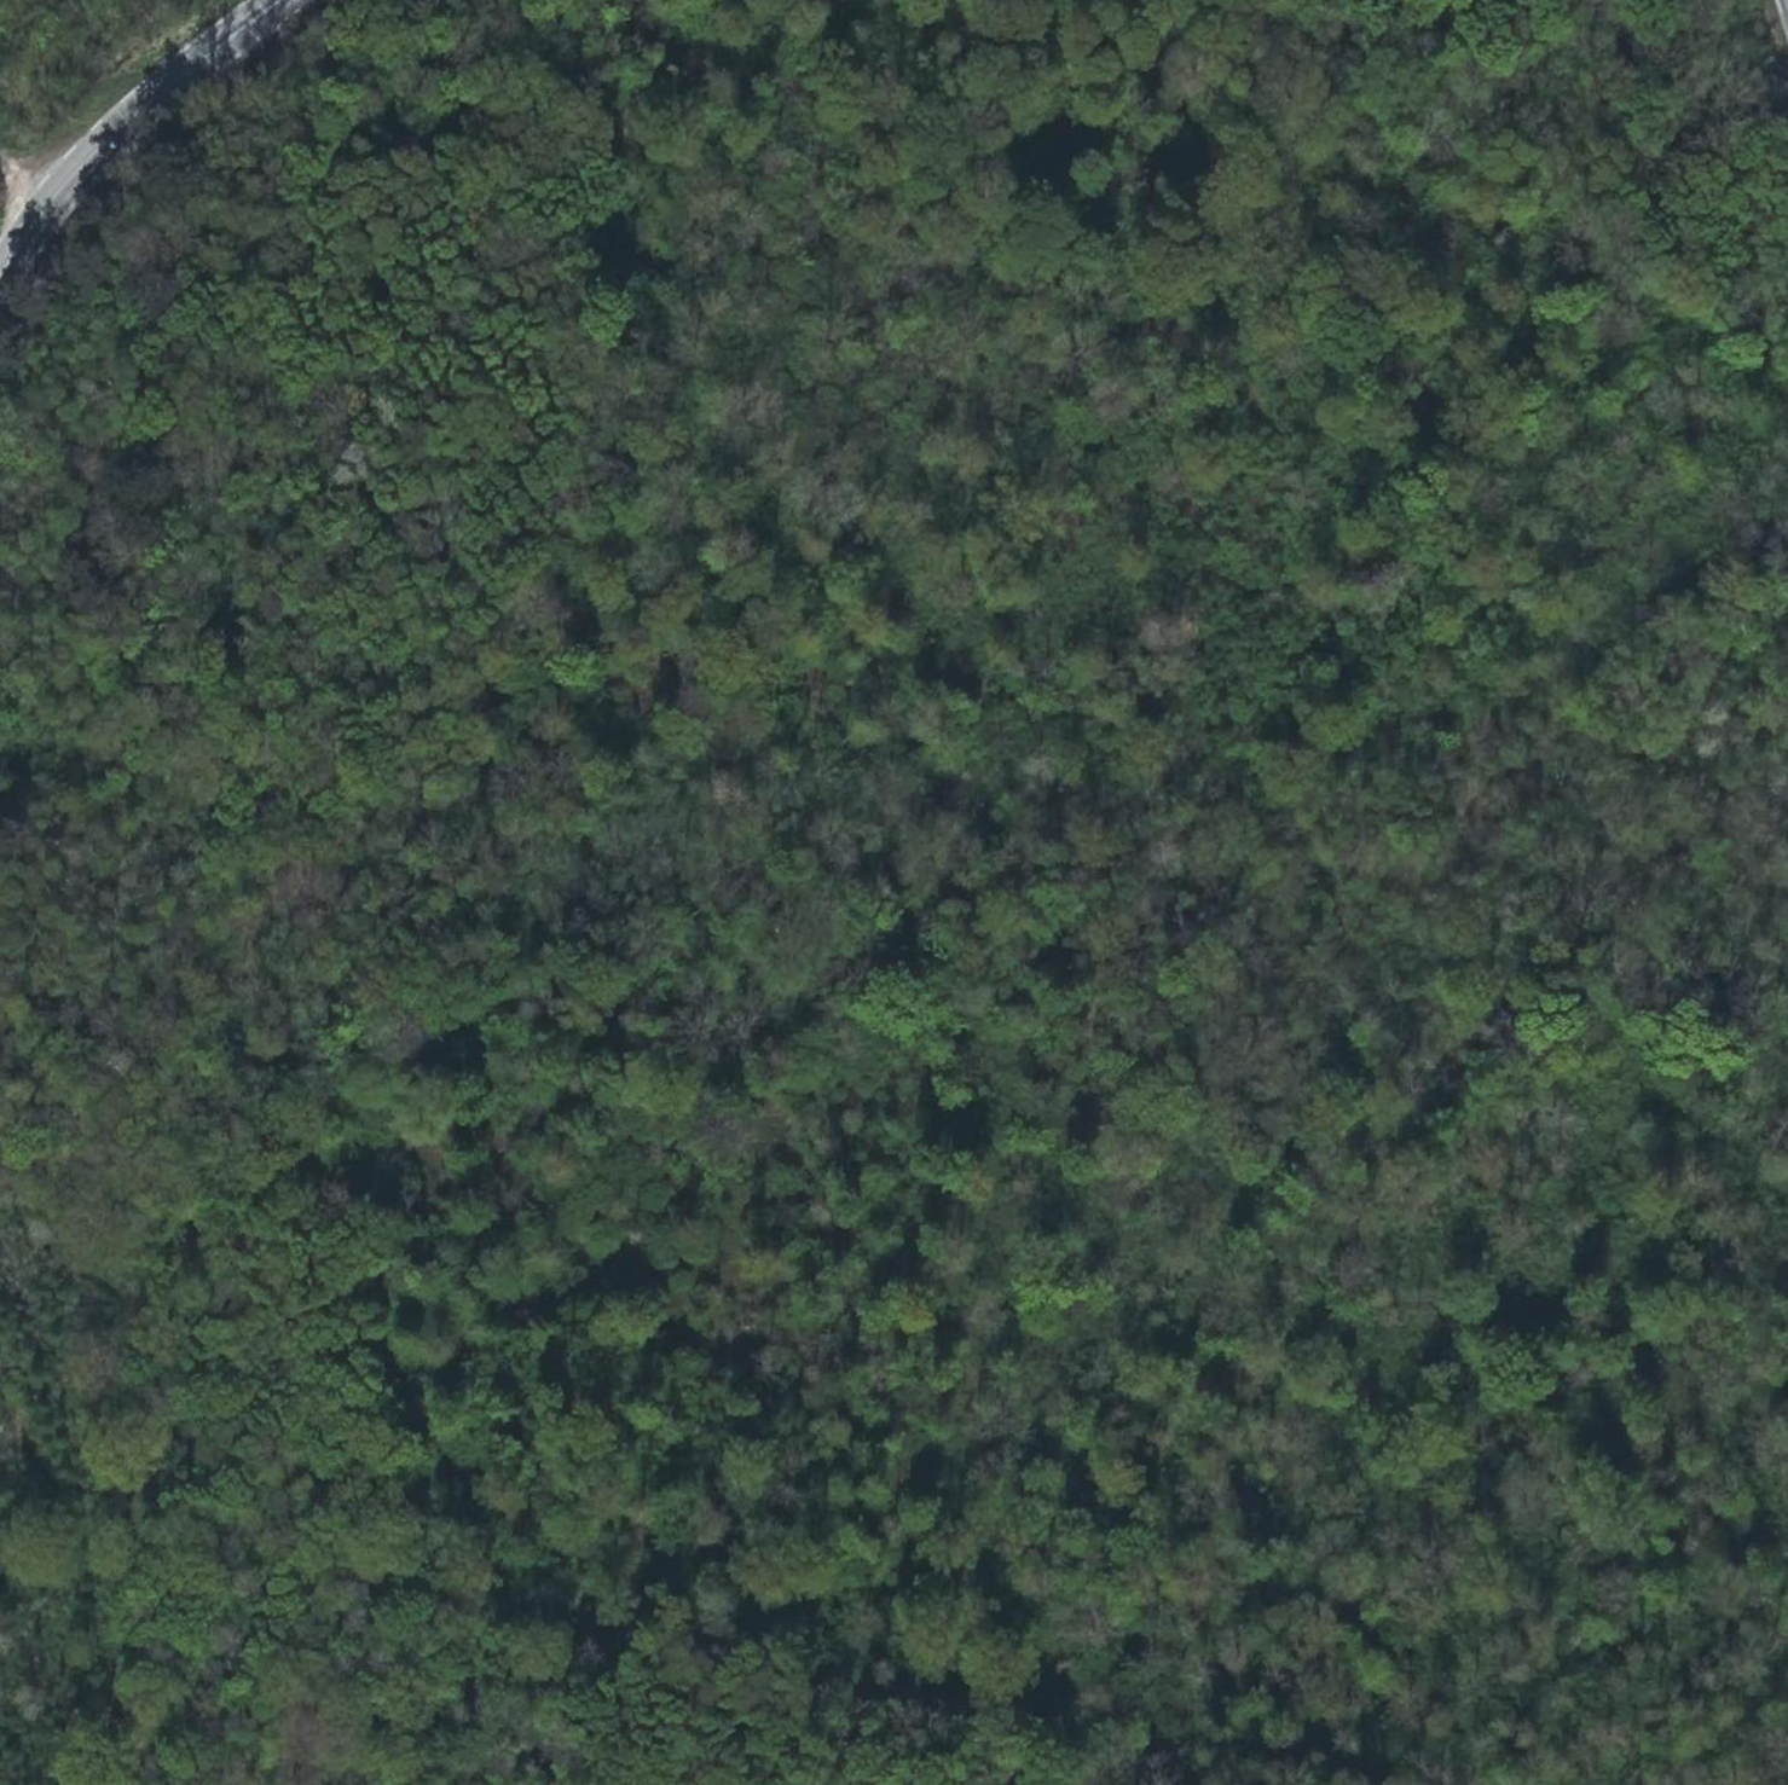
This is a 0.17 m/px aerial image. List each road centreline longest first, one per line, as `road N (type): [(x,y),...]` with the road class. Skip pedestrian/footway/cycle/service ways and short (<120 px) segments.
road 1 (primary): [(0,252),(58,174),(117,116),(278,0)]

